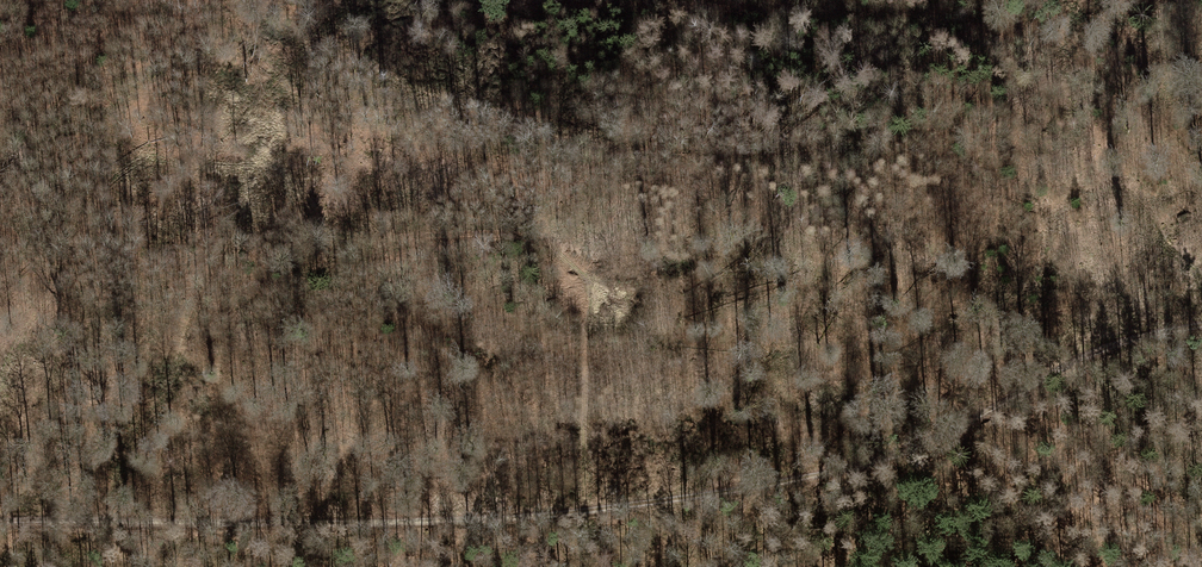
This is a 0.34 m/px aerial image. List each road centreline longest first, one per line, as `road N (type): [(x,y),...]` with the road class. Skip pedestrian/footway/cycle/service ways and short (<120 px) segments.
road 1 (track): [(1201,325),(1100,348),(912,451),(796,480),(548,519),(0,521)]
road 2 (track): [(0,380),(23,333),(71,278),(123,137),(154,93),(205,68),(373,23),(479,4),(569,0)]
road 3 (track): [(598,0),(931,16),(1010,35),(1078,56),(1201,164)]

